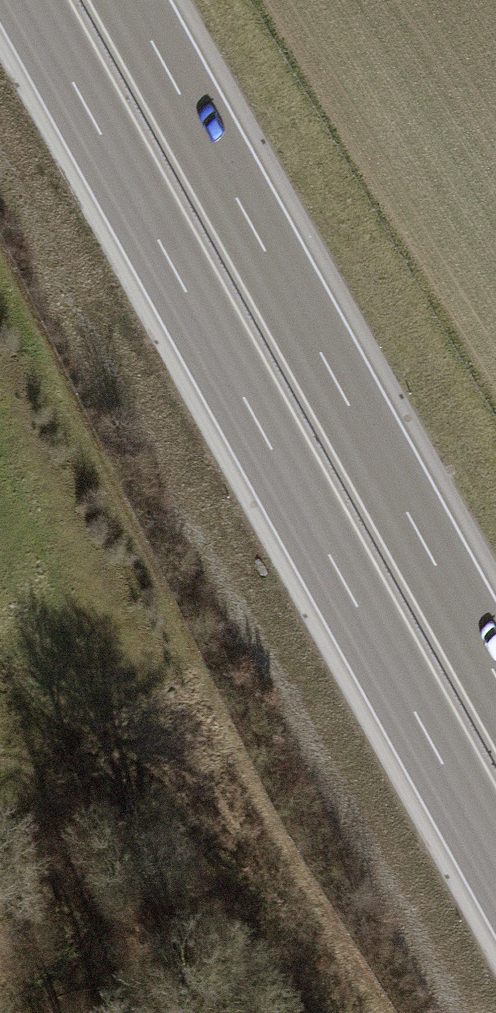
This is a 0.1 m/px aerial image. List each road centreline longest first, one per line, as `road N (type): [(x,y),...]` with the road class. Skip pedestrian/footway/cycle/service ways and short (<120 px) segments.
road 1 (motorway): [(25,0),(495,867)]
road 2 (motorway): [(495,670),(131,0)]

